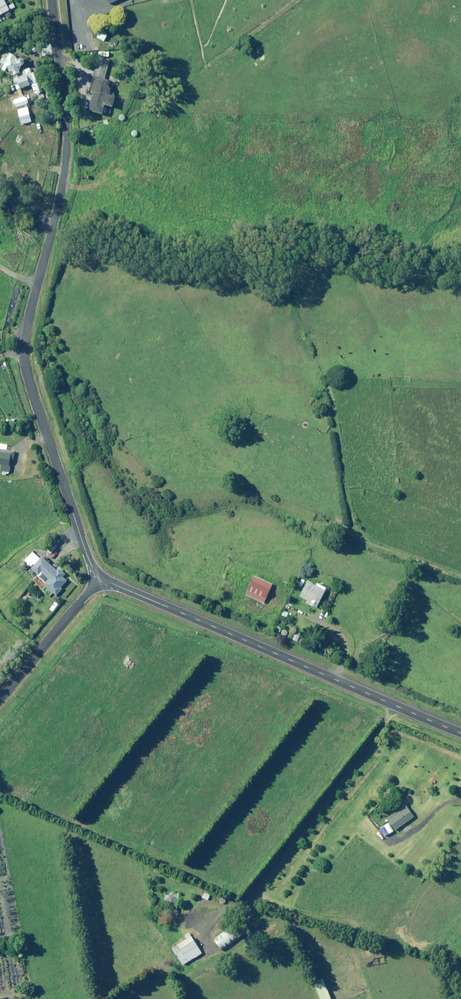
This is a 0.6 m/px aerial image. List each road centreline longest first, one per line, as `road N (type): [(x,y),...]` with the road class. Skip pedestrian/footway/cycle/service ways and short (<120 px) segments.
road 1 (unclassified): [(460,733),(101,576)]
road 2 (unclassified): [(101,576),(27,374),(26,330),(38,282)]
road 3 (unclassified): [(38,282),(66,152),(54,0)]
road 4 (unclassified): [(101,576),(0,697)]

